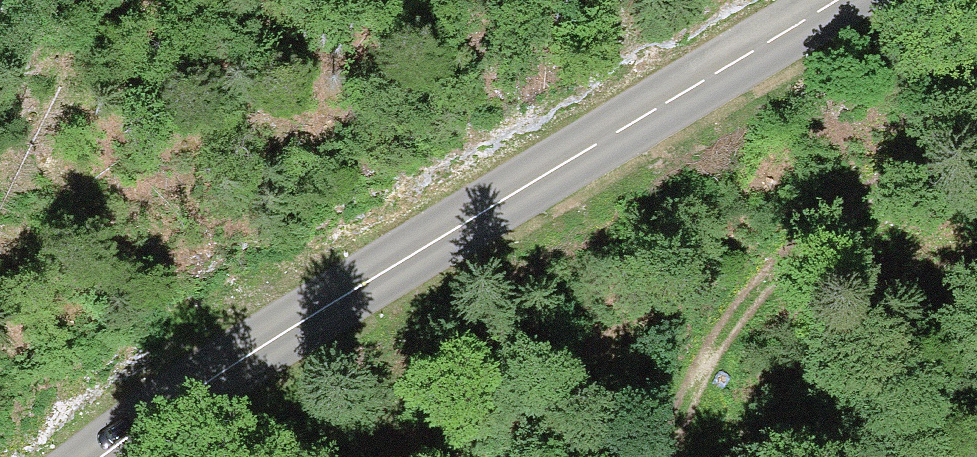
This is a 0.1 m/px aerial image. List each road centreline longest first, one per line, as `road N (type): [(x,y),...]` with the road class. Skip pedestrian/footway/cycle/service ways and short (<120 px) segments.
road 1 (tertiary): [(837,0),(227,375),(119,456)]
road 2 (track): [(976,128),(759,284),(651,456)]

